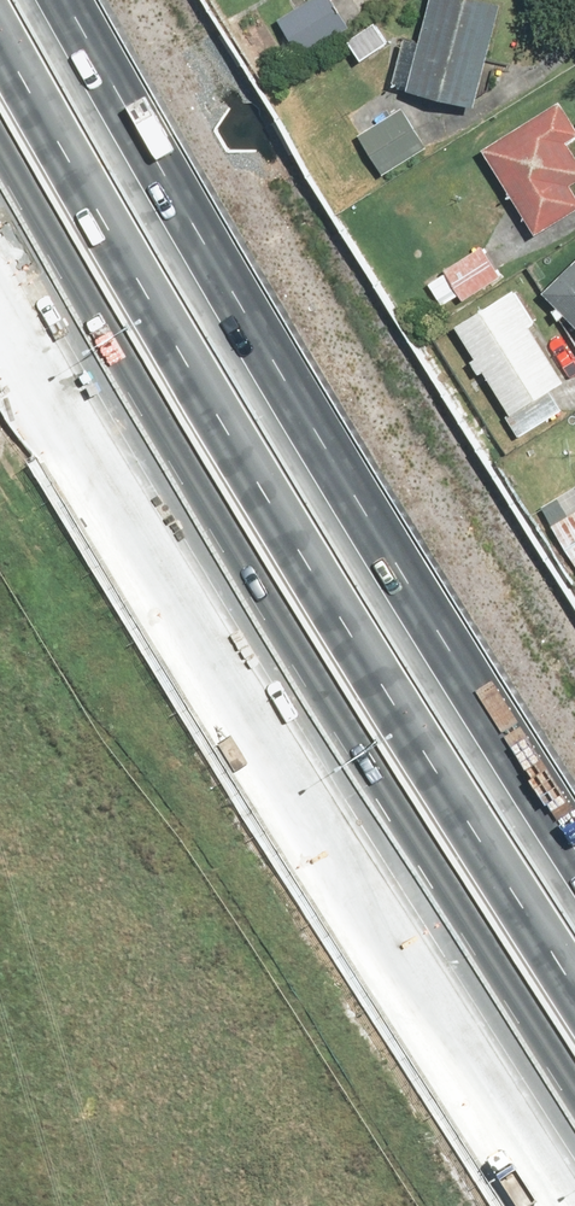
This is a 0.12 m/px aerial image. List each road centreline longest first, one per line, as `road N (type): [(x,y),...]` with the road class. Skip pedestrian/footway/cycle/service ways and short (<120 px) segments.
road 1 (motorway): [(574,1107),(268,631),(0,173)]
road 2 (motorway): [(23,0),(340,557),(574,923)]

